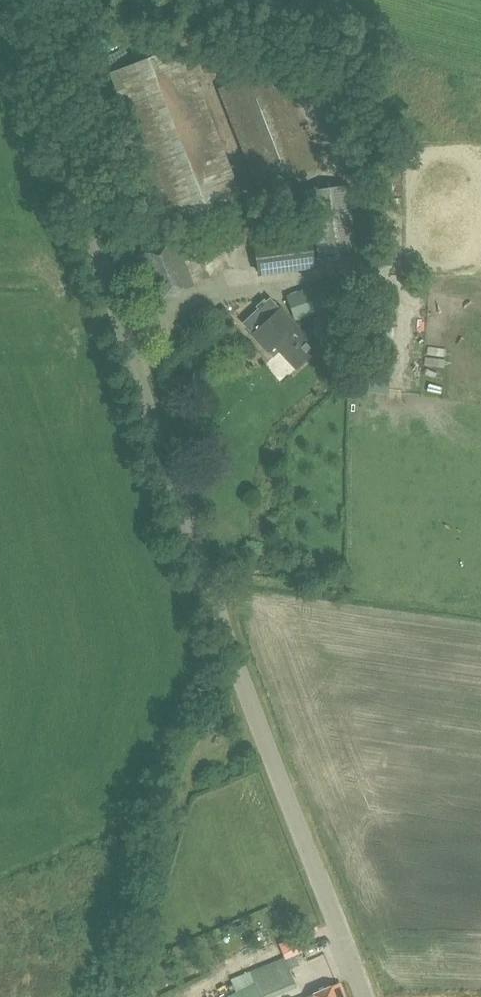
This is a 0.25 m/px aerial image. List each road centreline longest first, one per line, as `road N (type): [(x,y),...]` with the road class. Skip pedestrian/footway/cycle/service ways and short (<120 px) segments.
road 1 (unclassified): [(358,996),(207,587),(14,0)]

